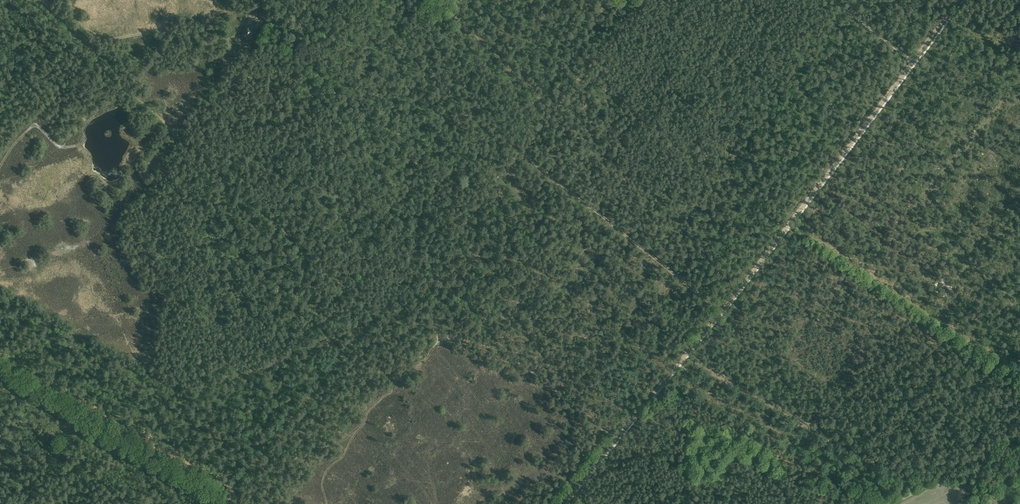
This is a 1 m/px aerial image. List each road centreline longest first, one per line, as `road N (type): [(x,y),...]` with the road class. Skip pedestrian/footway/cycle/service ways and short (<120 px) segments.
road 1 (track): [(959,0),(561,503)]
road 2 (track): [(473,208),(263,24),(252,19),(236,35),(159,28),(107,36),(86,25),(71,0)]
road 3 (track): [(1019,380),(789,225)]
road 4 (track): [(521,150),(725,310)]
road 5 (track): [(671,372),(871,488)]
road 6 (track): [(192,479),(0,367)]
road 7 (track): [(890,503),(1019,433)]

